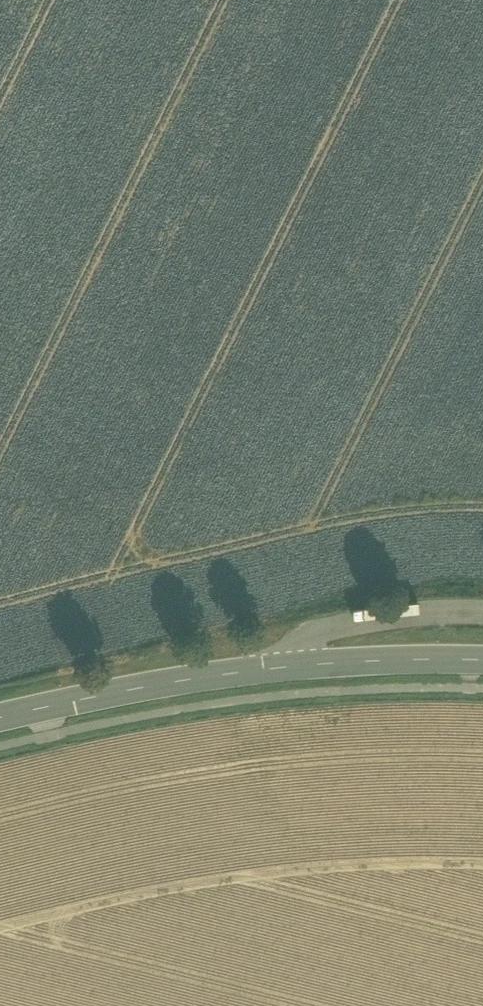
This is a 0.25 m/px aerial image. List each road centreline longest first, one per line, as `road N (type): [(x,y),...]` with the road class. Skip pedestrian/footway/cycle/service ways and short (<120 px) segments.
road 1 (secondary): [(0,720),(209,676),(368,660),(482,662)]

